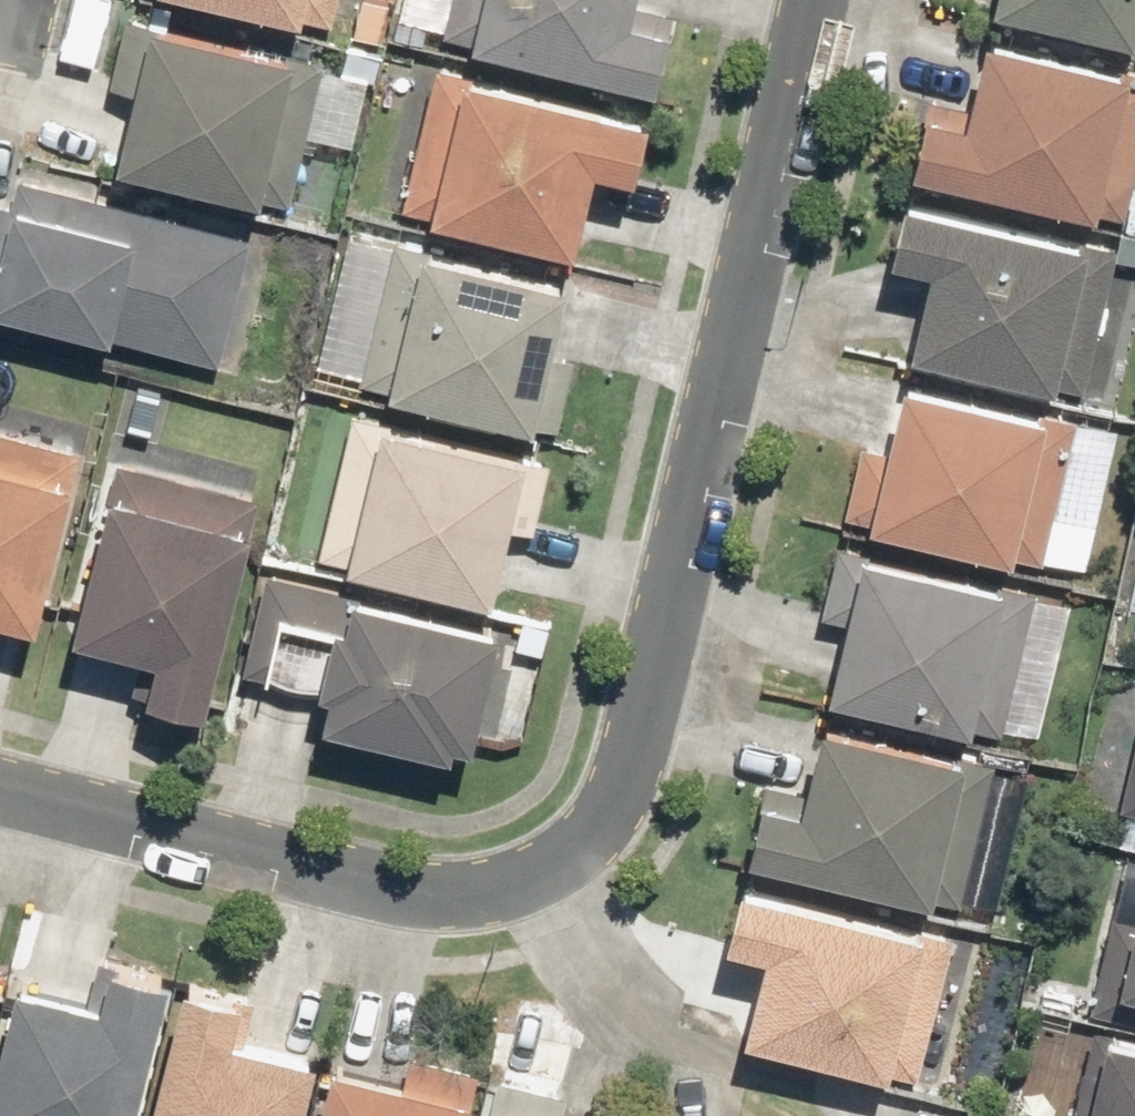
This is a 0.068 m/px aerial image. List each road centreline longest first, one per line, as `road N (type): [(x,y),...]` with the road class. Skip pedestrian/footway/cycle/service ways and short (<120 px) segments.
road 1 (residential): [(0,788),(346,876),(473,897),(567,861),(633,773),(810,0)]

